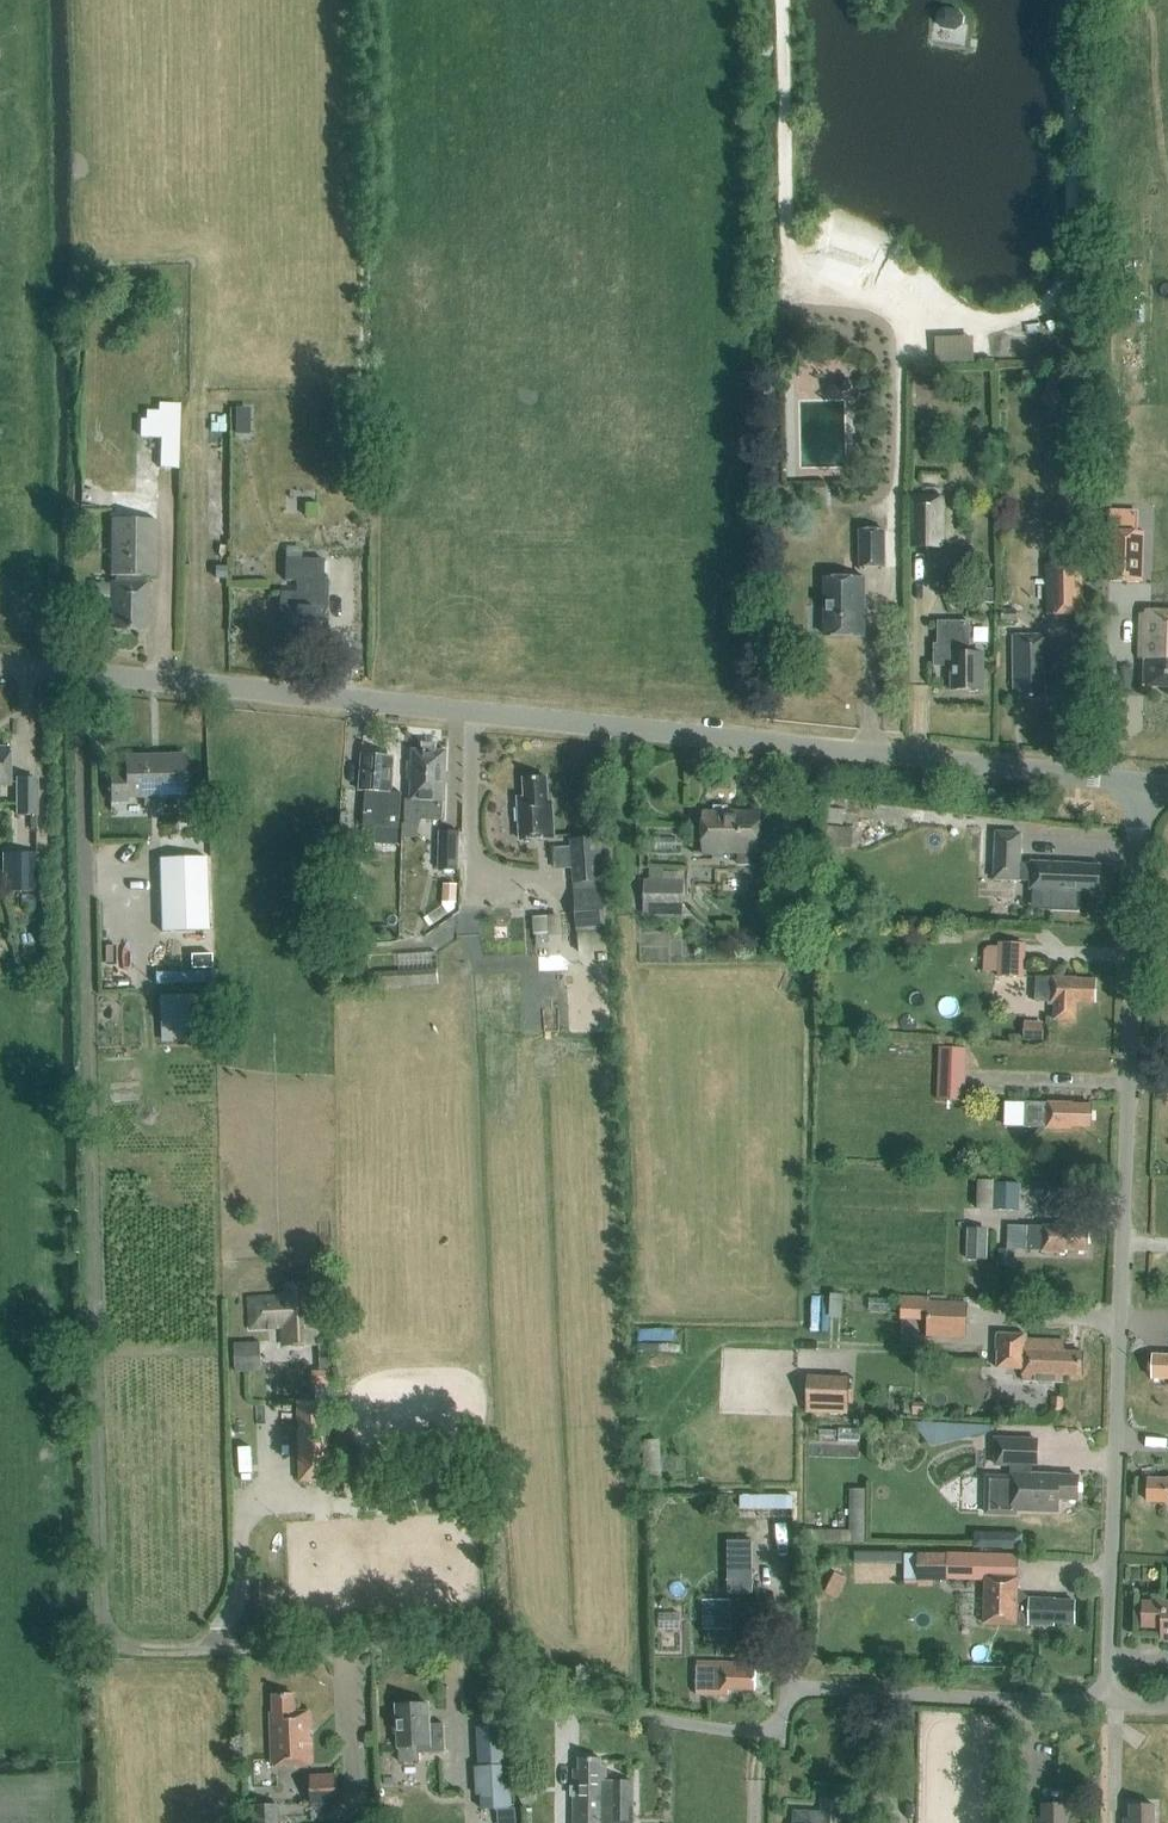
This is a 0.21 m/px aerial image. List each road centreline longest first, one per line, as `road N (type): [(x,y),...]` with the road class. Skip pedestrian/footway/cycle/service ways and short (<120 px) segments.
road 1 (tertiary): [(1139,785),(0,667)]
road 2 (track): [(198,1650),(120,1643),(105,1629),(99,1604),(82,674)]
road 3 (unclassified): [(1108,1701),(828,1687),(806,1690),(771,1731),(756,1733),(626,1716),(523,1656),(483,1645),(198,1650)]
road 4 (unclassified): [(1108,1701),(1139,785)]

